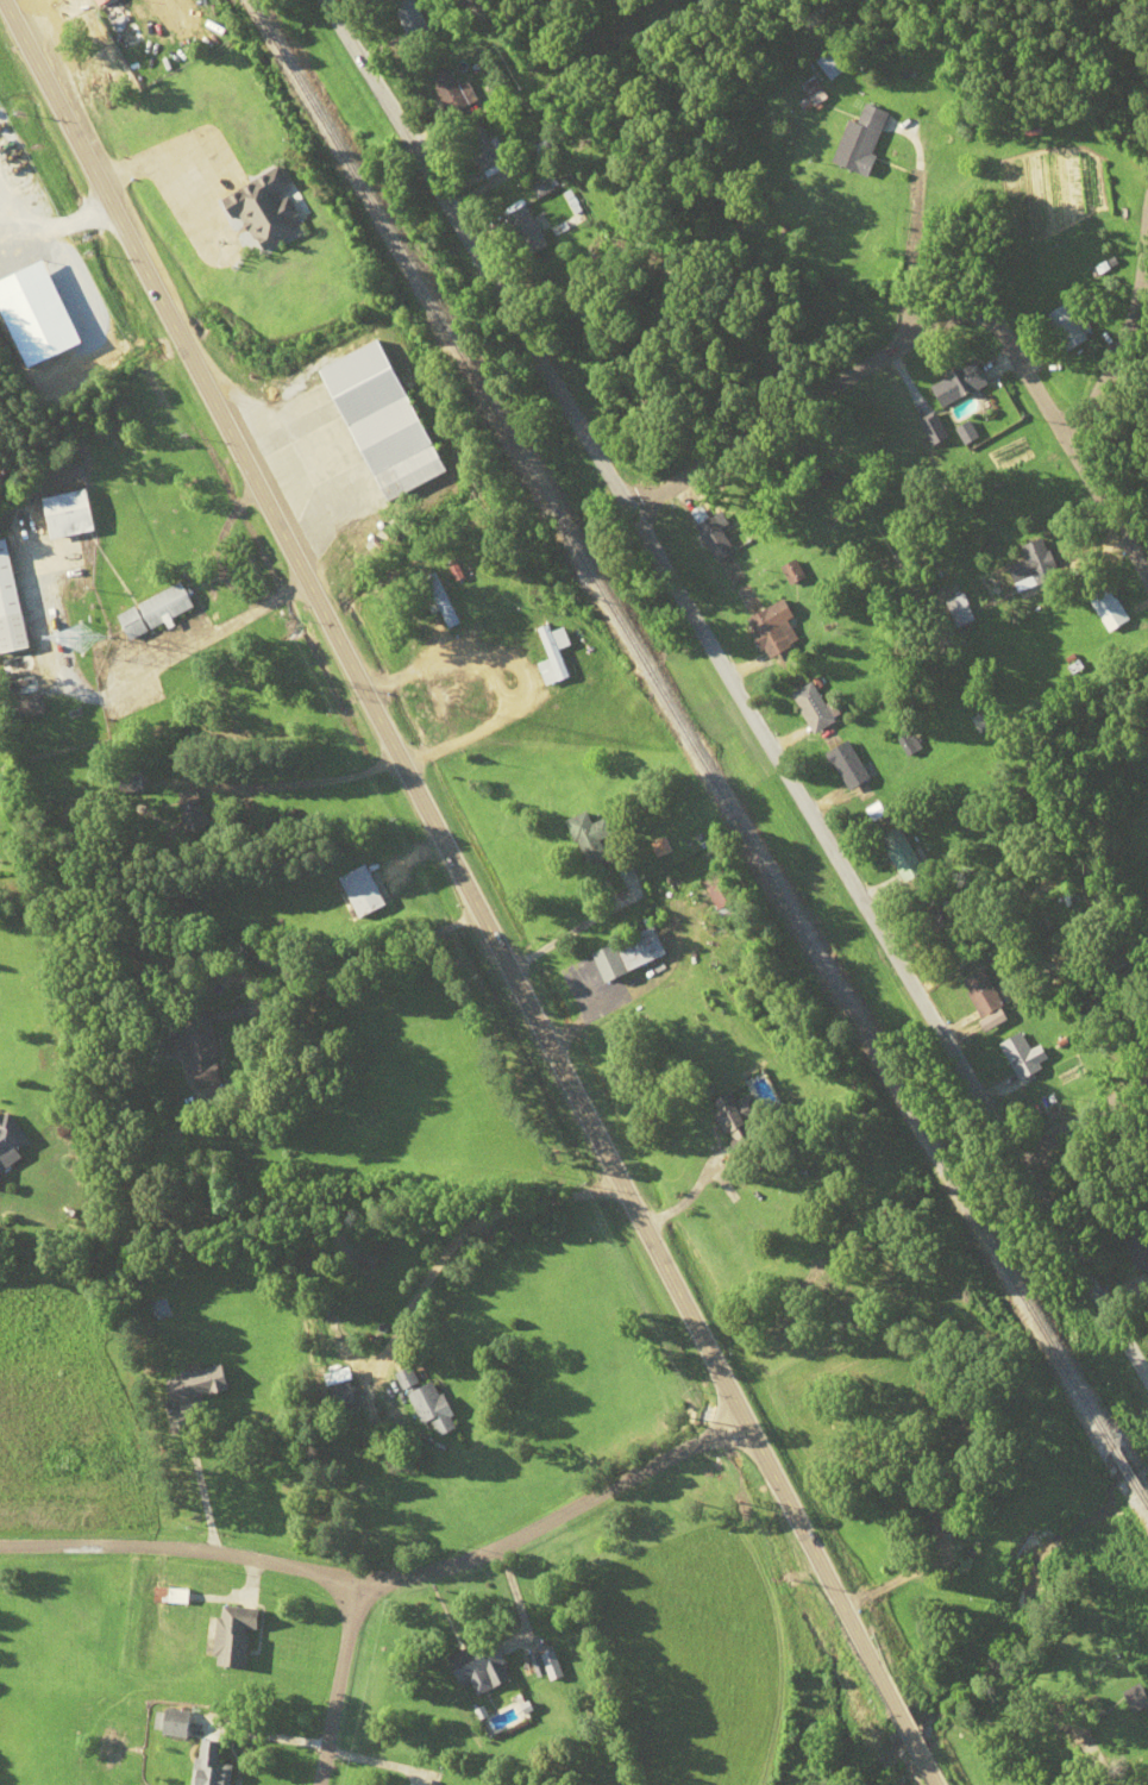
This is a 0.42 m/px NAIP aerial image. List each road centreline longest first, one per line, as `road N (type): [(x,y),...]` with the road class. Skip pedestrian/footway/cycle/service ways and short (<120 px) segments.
road 1 (primary): [(898,1714),(1,0)]
road 2 (residential): [(1020,1130),(929,1002),(675,588),(632,465),(478,273),(319,0)]
road 3 (residential): [(1147,669),(923,294)]
road 4 (residential): [(741,1422),(353,1579)]
road 5 (residential): [(353,1579),(0,1560)]
road 6 (residential): [(923,294),(632,465)]
road 7 (residential): [(1053,511),(1103,393),(1109,300),(1147,200)]
road 8 (residential): [(1147,1349),(1020,1130)]
road 9 (residential): [(319,1784),(353,1579)]
road 10 (residential): [(1020,1130),(1147,1041)]

